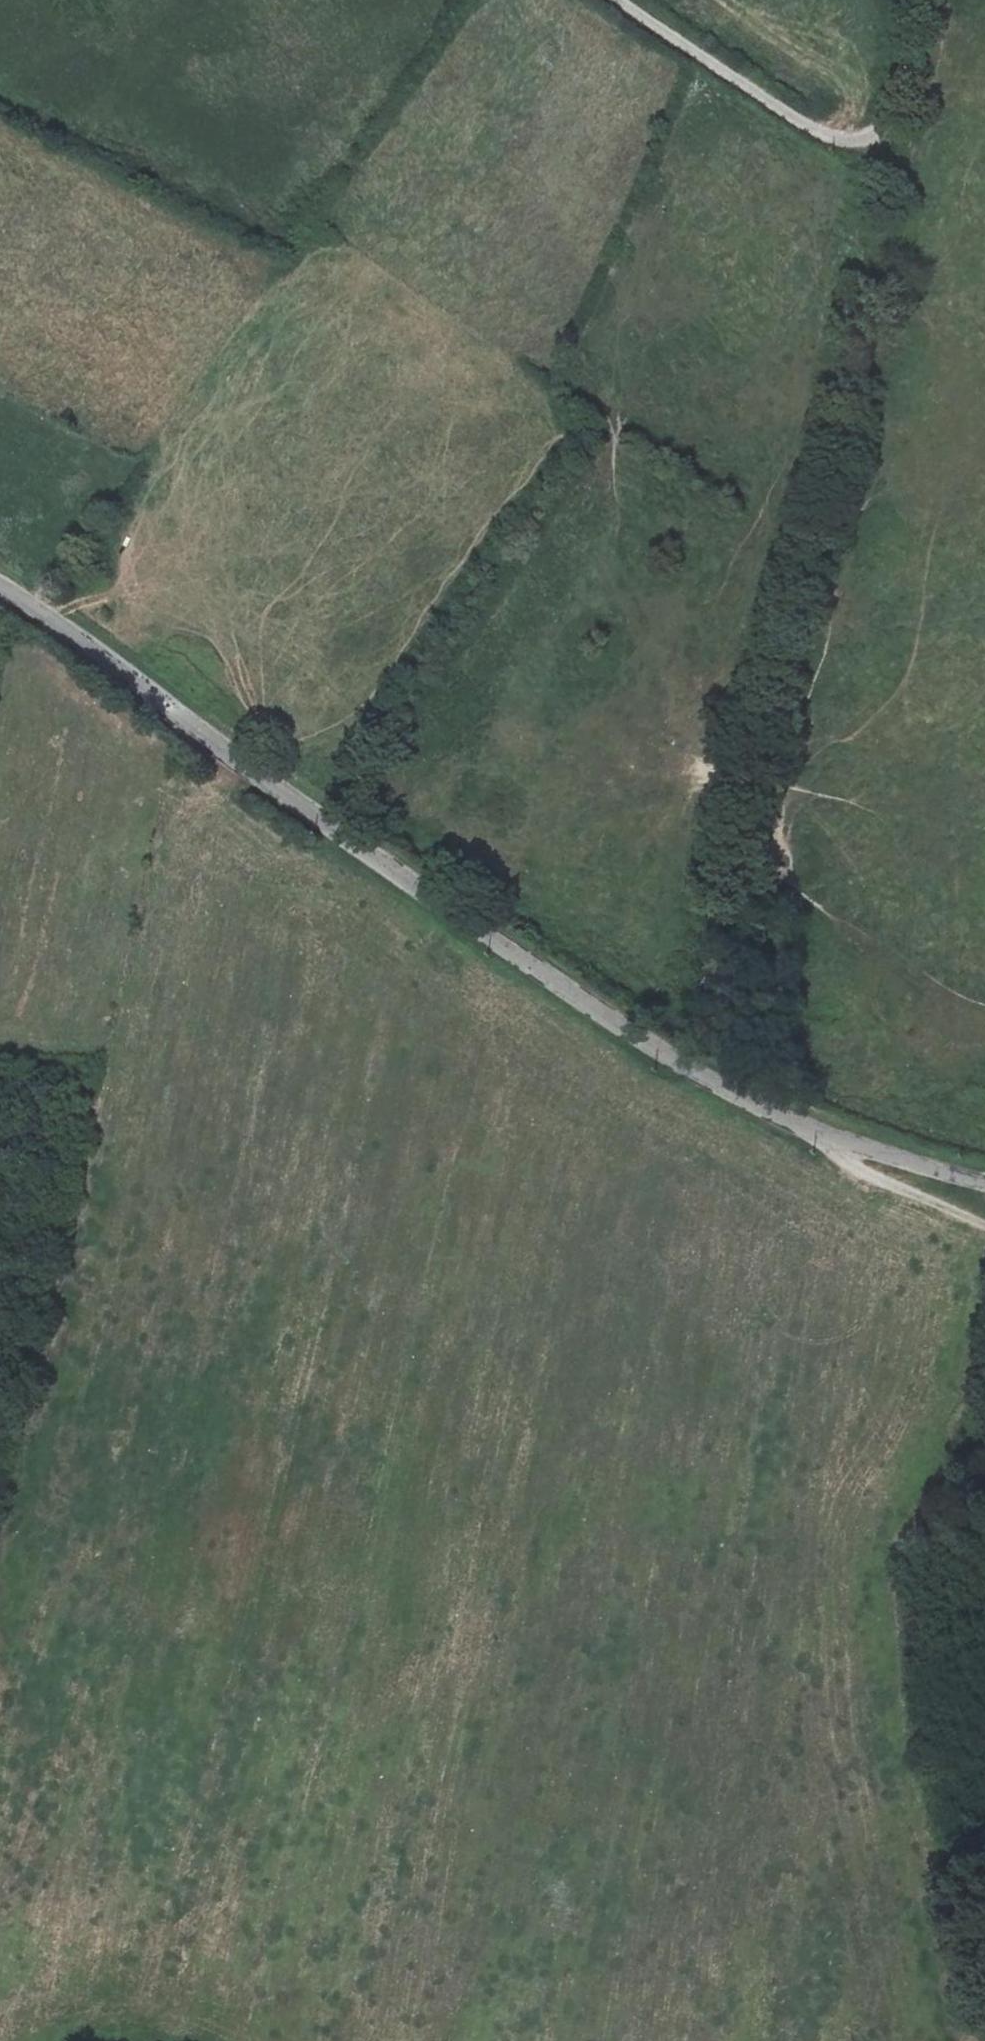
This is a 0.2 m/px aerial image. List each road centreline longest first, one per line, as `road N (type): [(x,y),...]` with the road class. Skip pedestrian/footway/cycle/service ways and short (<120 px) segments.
road 1 (unclassified): [(0,585),(661,1060),(740,1104),(984,1189)]
road 2 (track): [(922,0),(911,87),(897,125),(861,143),(824,138),(619,0)]
road 3 (track): [(984,1226),(847,1164),(809,1129)]

